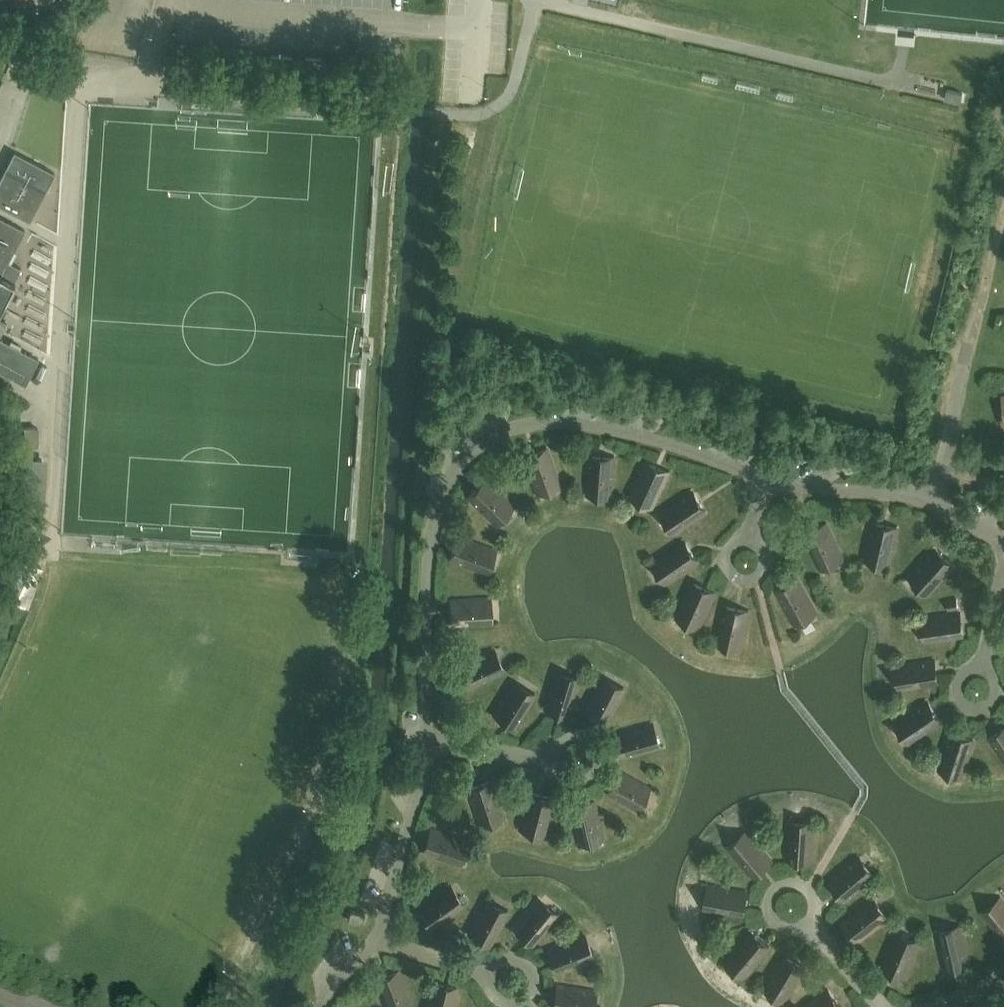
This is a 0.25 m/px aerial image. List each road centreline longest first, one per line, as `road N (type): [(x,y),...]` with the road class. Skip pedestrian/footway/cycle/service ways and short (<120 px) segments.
road 1 (residential): [(434,750),(429,654),(437,521),(451,478),(480,448),(519,424),(617,427),(771,481)]
road 2 (residential): [(381,941),(434,750)]
road 3 (residential): [(771,481),(937,495)]
road 4 (residential): [(582,758),(434,750)]
road 5 (residential): [(521,984),(381,941)]
road 6 (residential): [(892,1006),(796,905)]

